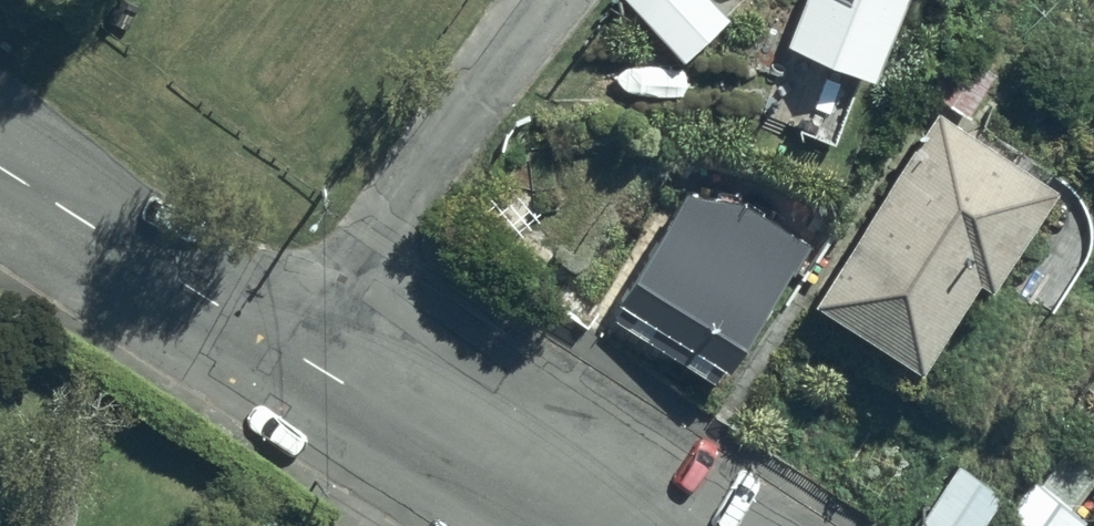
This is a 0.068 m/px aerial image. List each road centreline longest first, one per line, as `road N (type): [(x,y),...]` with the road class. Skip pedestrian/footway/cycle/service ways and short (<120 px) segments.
road 1 (residential): [(553,0),(300,354)]
road 2 (residential): [(0,163),(300,354)]
road 3 (residential): [(300,354),(570,525)]

